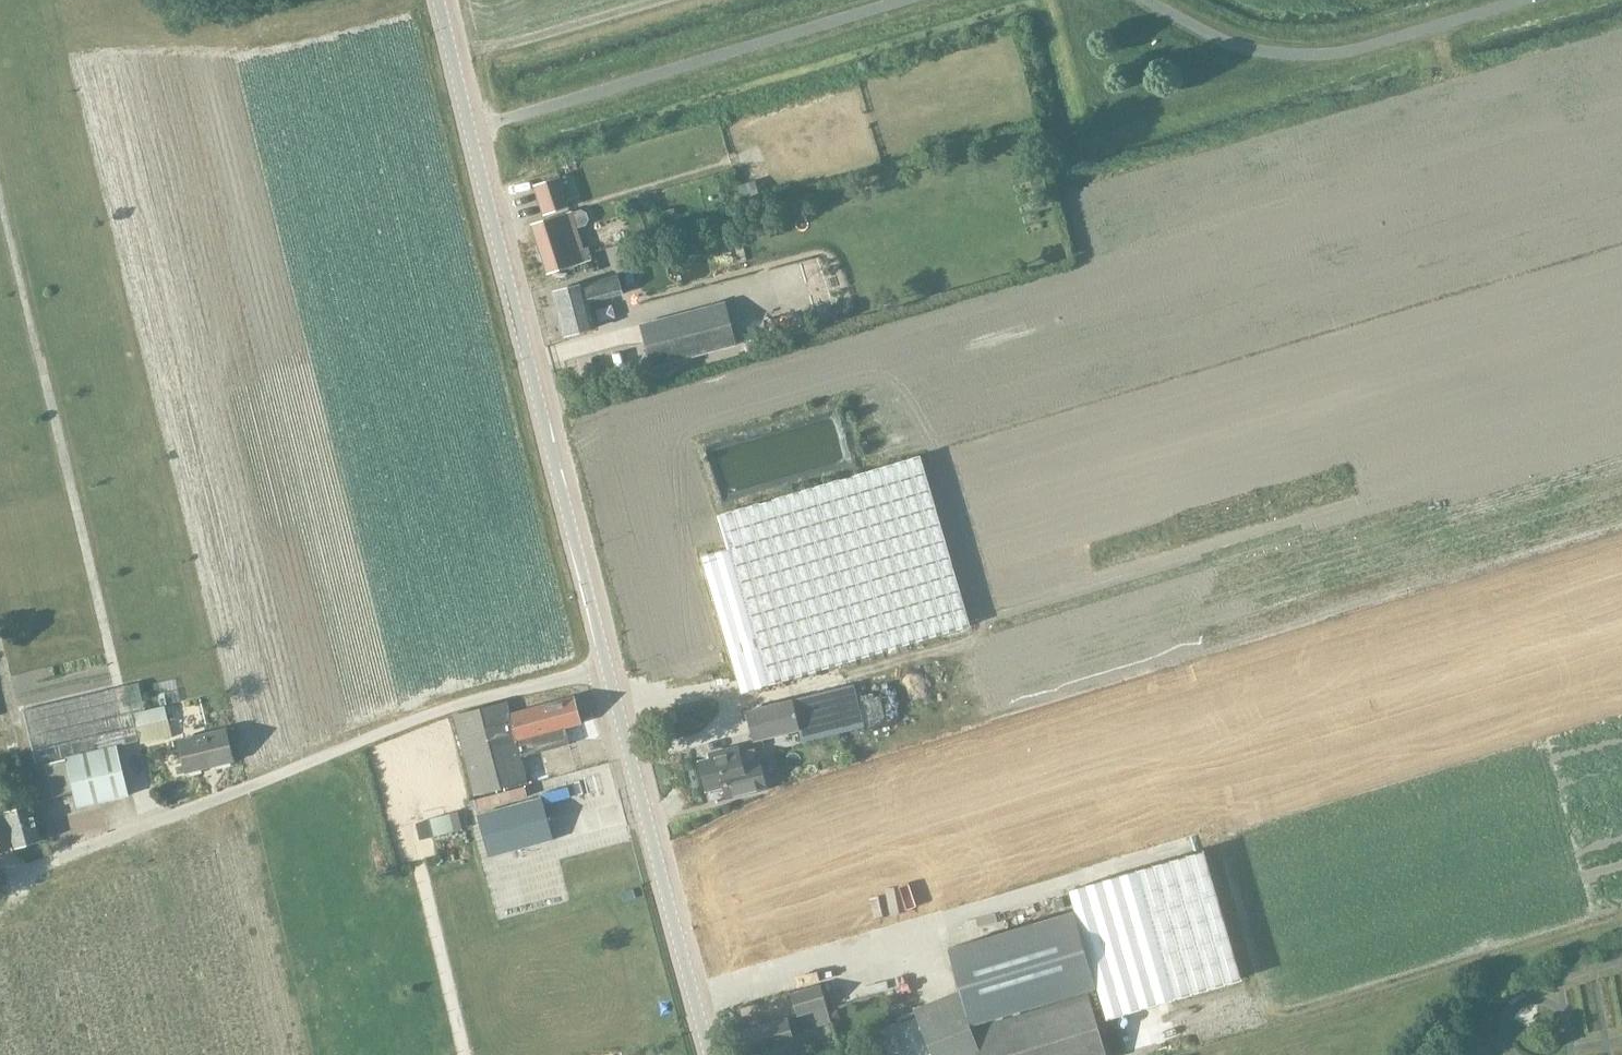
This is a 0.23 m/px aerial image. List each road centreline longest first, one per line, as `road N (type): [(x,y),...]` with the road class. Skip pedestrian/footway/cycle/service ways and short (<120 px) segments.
road 1 (tertiary): [(715,1054),(436,0)]

